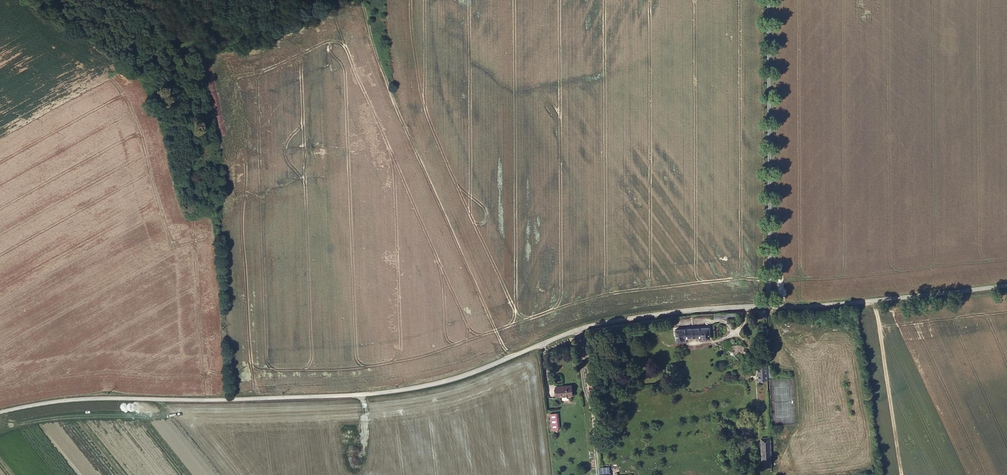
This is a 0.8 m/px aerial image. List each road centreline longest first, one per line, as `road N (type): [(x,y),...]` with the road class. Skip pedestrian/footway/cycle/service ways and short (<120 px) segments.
road 1 (tertiary): [(0,412),(112,398),(361,396),(455,379),(595,324),(768,306)]
road 2 (track): [(512,357),(405,129),(363,0)]
road 3 (unclassified): [(768,306),(768,0)]
road 4 (tertiary): [(768,306),(1006,286)]

